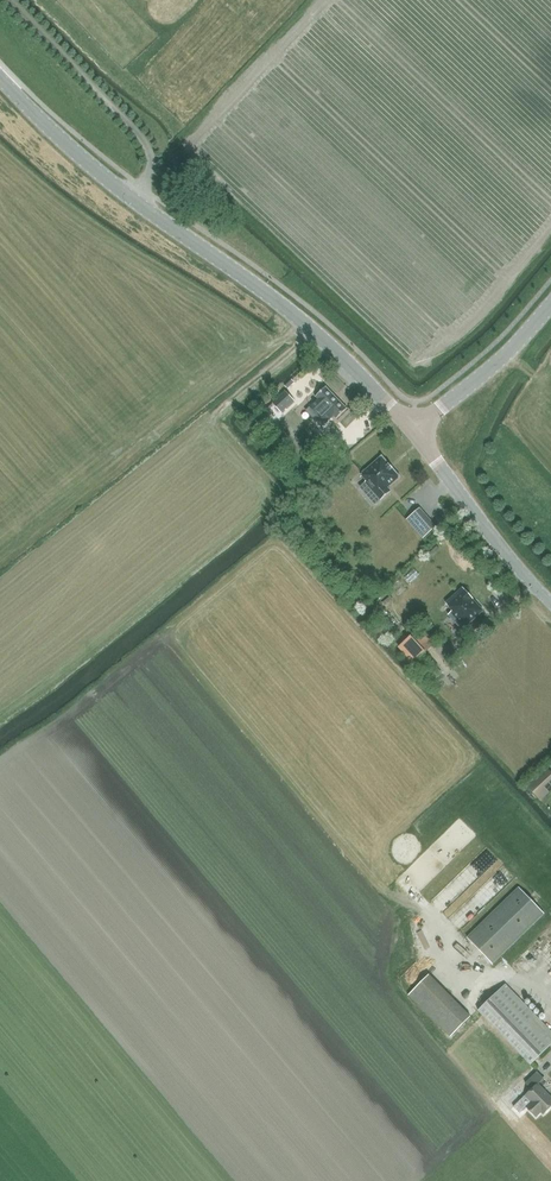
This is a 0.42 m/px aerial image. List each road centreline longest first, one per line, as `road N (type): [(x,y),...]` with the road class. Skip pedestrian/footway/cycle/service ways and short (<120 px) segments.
road 1 (tertiary): [(413,432),(313,331),(91,168),(0,80)]
road 2 (tertiary): [(550,601),(413,432)]
road 3 (tertiary): [(413,432),(512,350),(550,305)]

